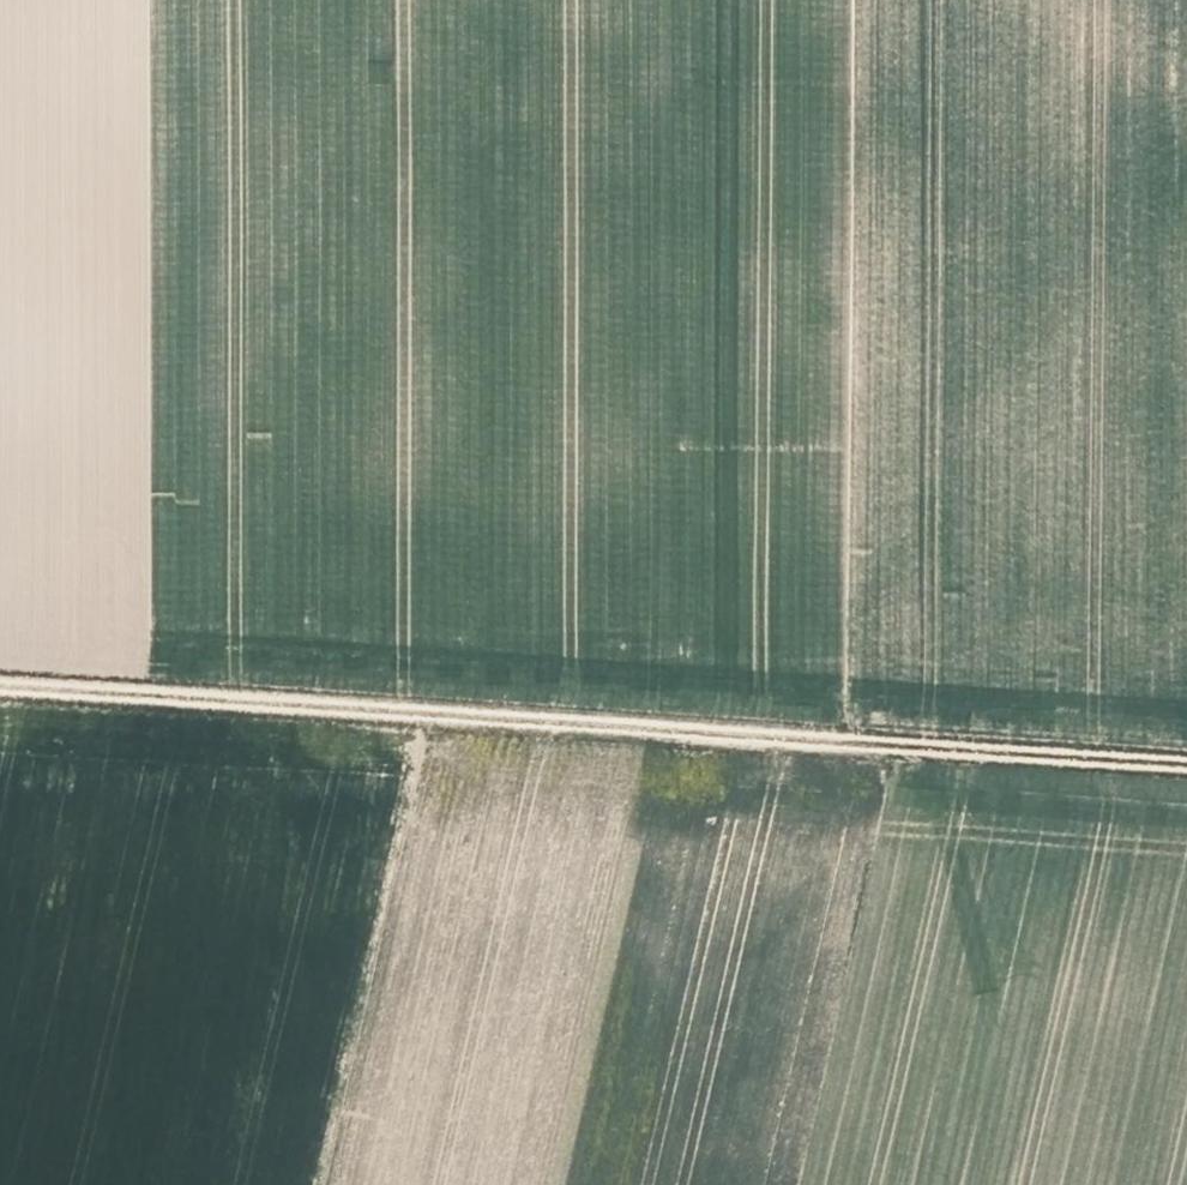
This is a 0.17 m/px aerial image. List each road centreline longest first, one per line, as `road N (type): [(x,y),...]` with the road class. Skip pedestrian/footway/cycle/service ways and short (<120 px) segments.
road 1 (track): [(0,683),(1186,759)]

